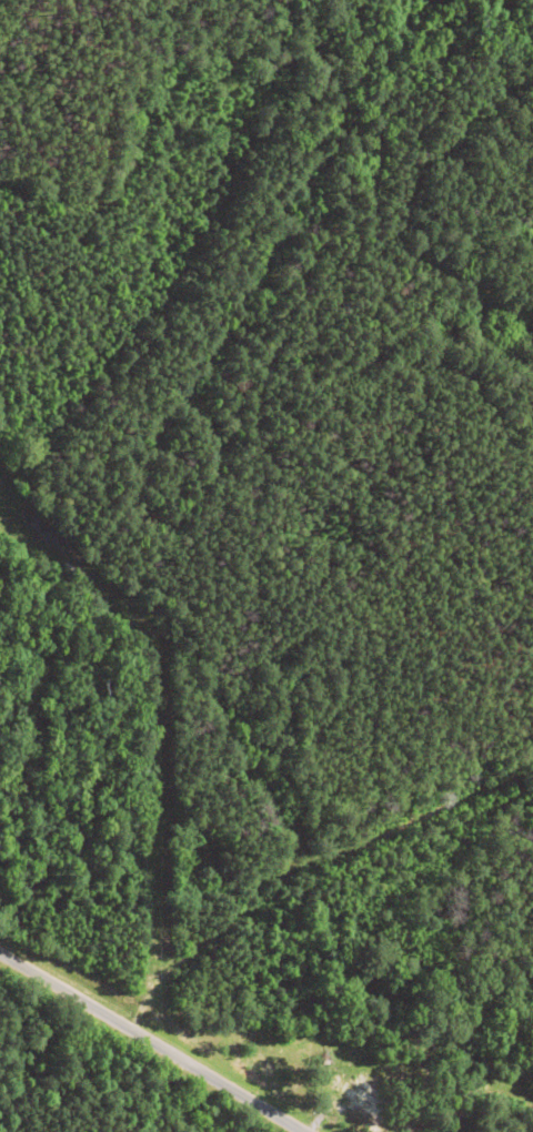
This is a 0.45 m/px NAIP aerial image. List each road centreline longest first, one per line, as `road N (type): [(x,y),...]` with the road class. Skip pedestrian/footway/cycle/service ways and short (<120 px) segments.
road 1 (residential): [(0,567),(22,589),(144,629),(201,685),(212,830),(284,870),(340,876),(532,813)]
road 2 (residential): [(0,991),(247,1131)]

